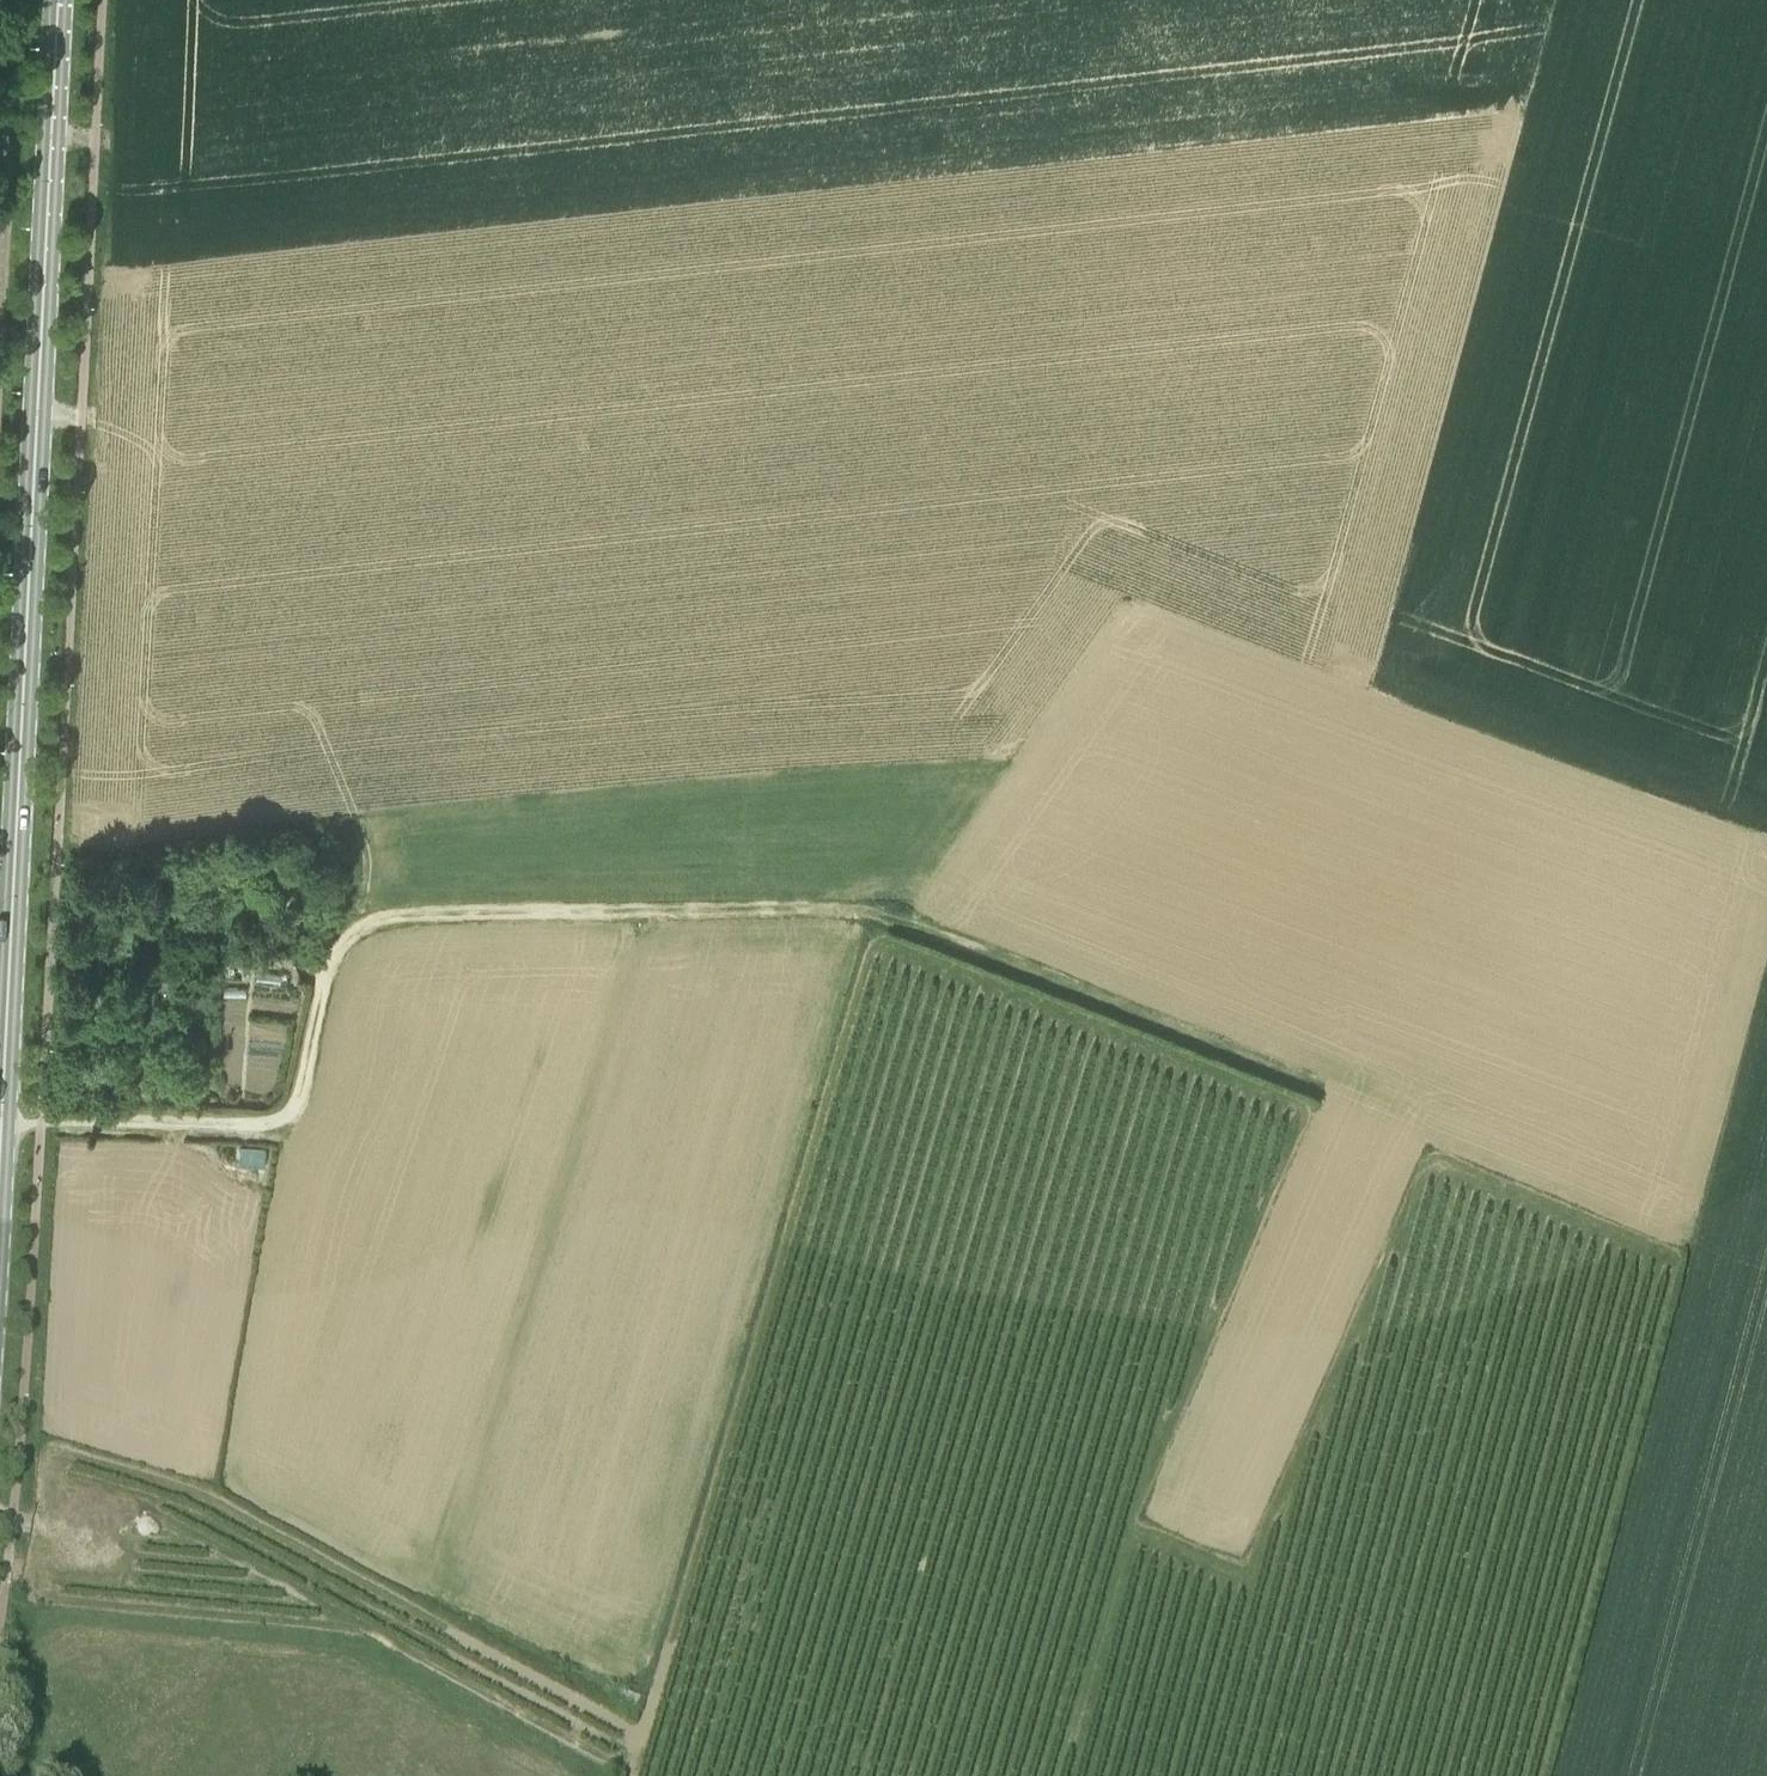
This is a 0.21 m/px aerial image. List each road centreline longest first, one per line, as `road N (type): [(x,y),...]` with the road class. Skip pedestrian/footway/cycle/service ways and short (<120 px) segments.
road 1 (secondary): [(0,1145),(60,0)]
road 2 (track): [(839,908),(381,918),(350,934),(327,963),(302,1093),(286,1113),(265,1122),(2,1115)]

